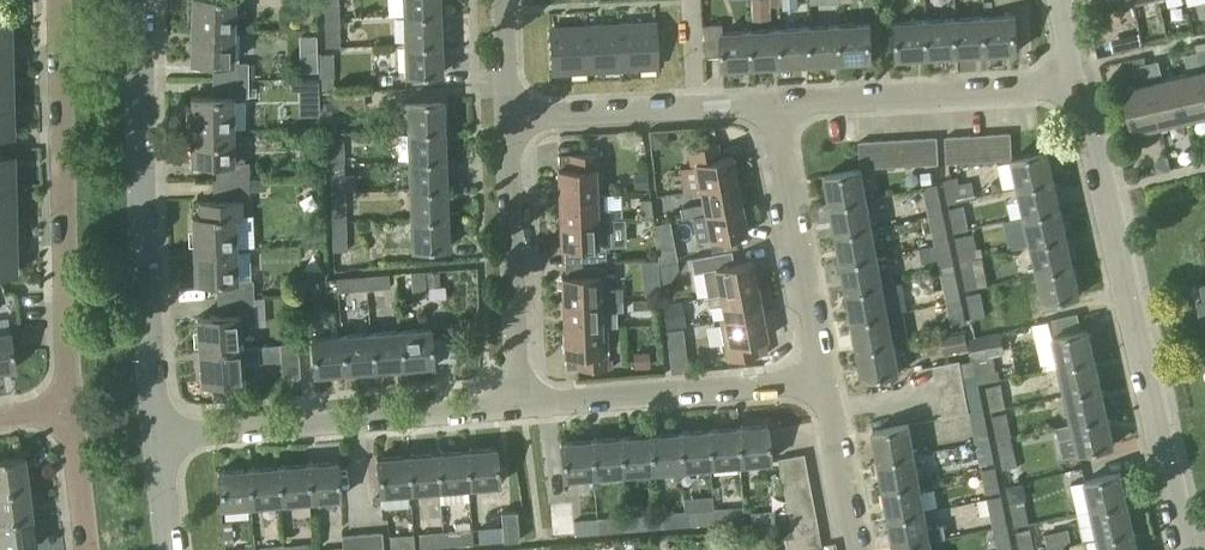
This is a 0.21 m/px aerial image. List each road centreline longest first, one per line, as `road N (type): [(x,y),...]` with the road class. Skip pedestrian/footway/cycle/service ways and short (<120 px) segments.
road 1 (residential): [(1189,549),(1079,89)]
road 2 (residential): [(156,436),(139,180),(143,0)]
road 3 (residential): [(66,419),(61,0)]
road 4 (residential): [(156,436),(518,408)]
road 5 (residential): [(772,105),(1079,89)]
road 6 (residential): [(518,408),(823,381)]
road 7 (residential): [(518,408),(506,119)]
road 8 (residential): [(823,381),(772,105)]
road 9 (residential): [(506,119),(695,109)]
road 10 (residential): [(854,549),(828,410)]
road 11 (residential): [(86,549),(66,419)]

